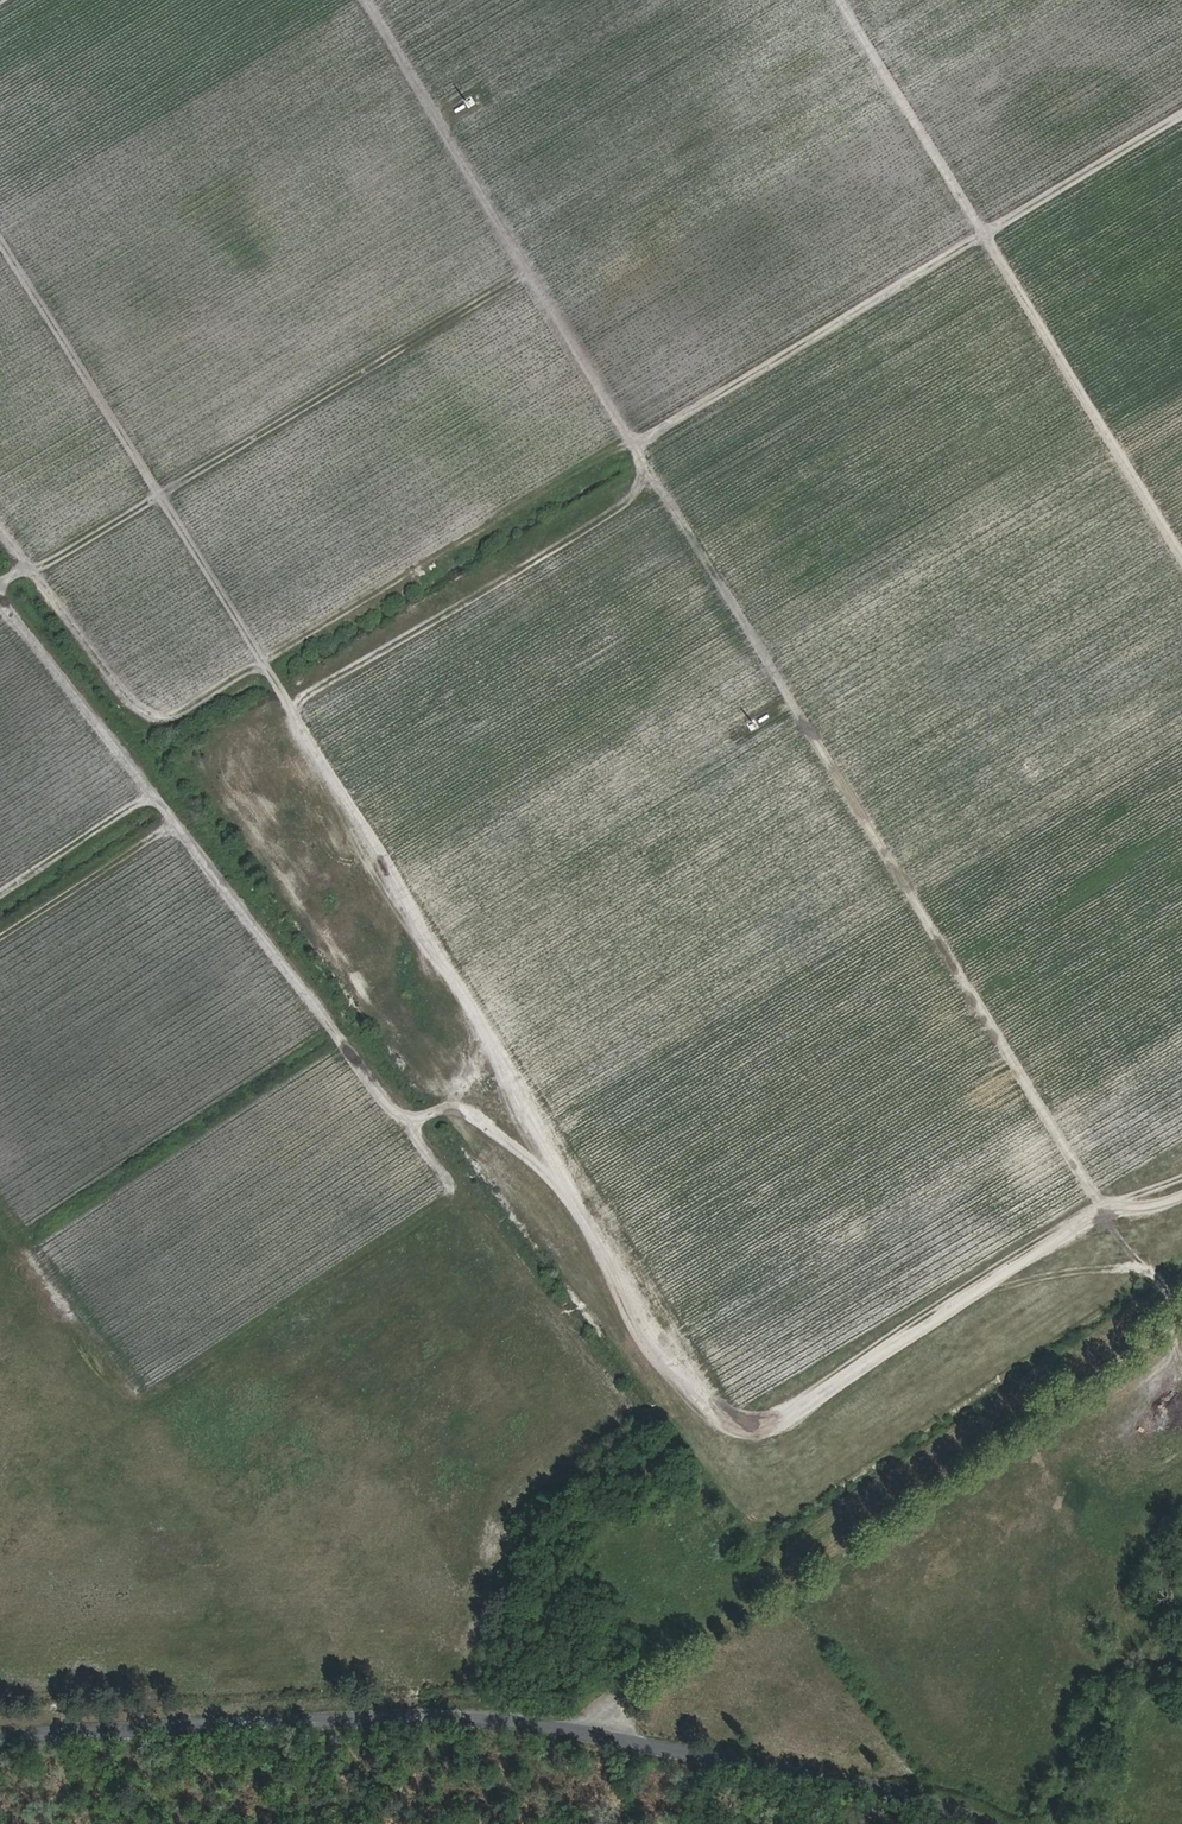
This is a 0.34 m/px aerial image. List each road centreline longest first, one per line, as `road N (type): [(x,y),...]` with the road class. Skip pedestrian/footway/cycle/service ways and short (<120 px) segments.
road 1 (unclassified): [(995,1823),(971,1812),(561,1723),(322,1720),(0,1738)]

